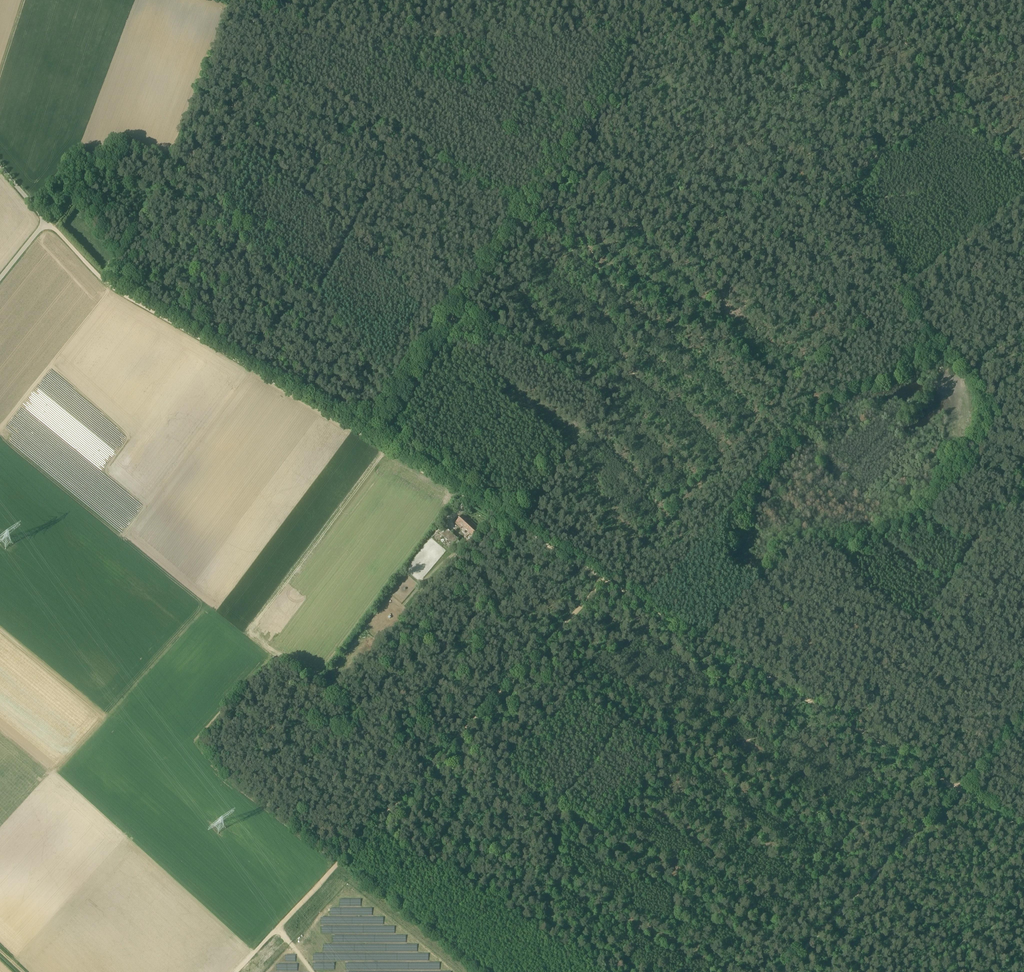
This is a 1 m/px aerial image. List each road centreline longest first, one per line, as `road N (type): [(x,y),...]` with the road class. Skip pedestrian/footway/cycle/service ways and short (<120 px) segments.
road 1 (track): [(956,788),(117,289),(46,222)]
road 2 (track): [(236,971),(606,580)]
road 3 (track): [(784,971),(956,788)]
road 4 (track): [(1023,160),(861,0)]
road 5 (track): [(113,287),(0,427)]
road 6 (track): [(1023,335),(995,404),(1023,468)]

